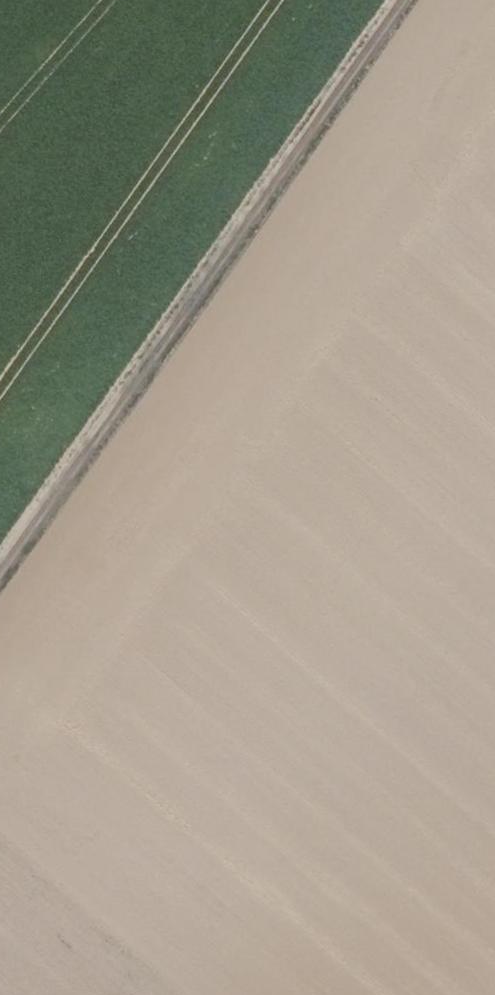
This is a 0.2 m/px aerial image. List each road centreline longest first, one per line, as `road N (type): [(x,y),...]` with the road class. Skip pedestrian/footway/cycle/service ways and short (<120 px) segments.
road 1 (track): [(0,566),(396,0)]

